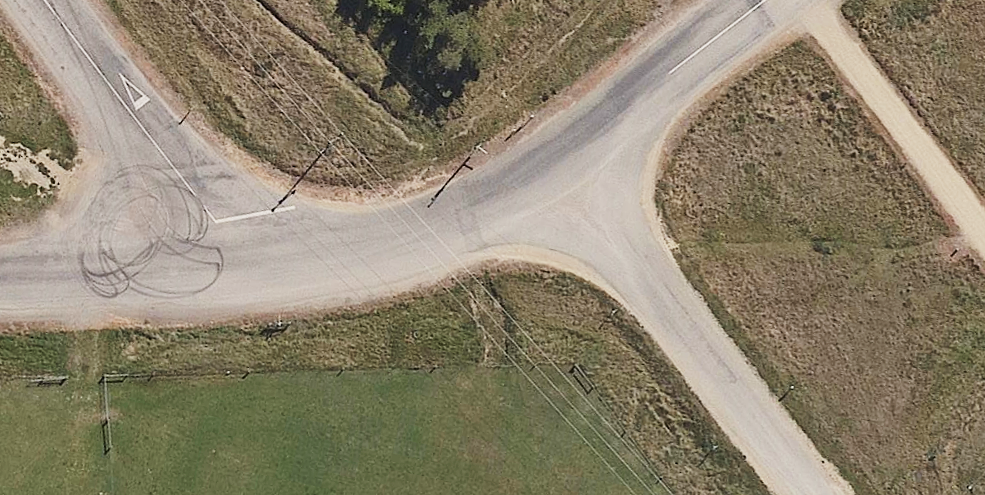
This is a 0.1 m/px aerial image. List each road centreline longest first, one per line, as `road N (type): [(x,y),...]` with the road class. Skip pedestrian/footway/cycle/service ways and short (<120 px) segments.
road 1 (unclassified): [(566,159),(821,494)]
road 2 (unclassified): [(248,267),(345,259),(420,242),(487,214),(566,159)]
road 3 (unclassified): [(44,0),(248,267)]
road 4 (unclassified): [(566,159),(762,0)]
road 5 (unclassified): [(0,274),(248,267)]

